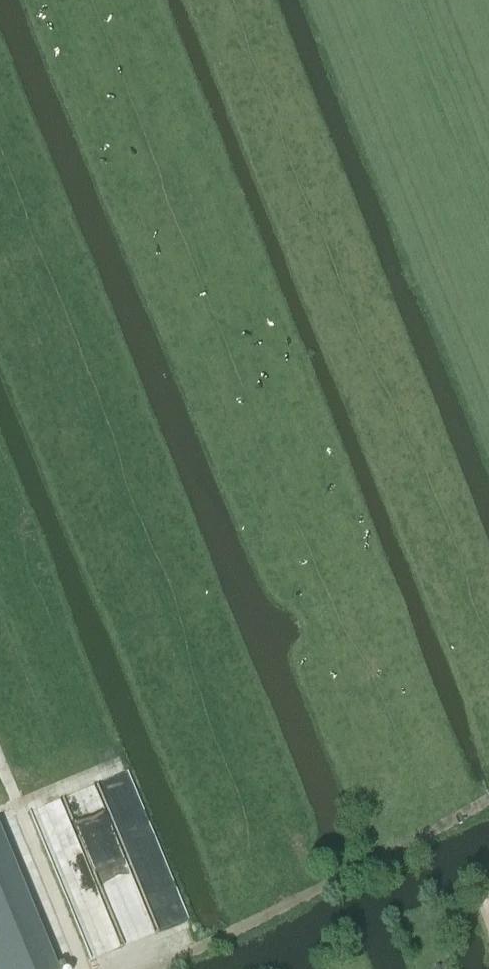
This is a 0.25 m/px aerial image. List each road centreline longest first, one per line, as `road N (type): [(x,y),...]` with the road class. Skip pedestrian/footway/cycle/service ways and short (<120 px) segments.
road 1 (track): [(86,968),(0,761)]

